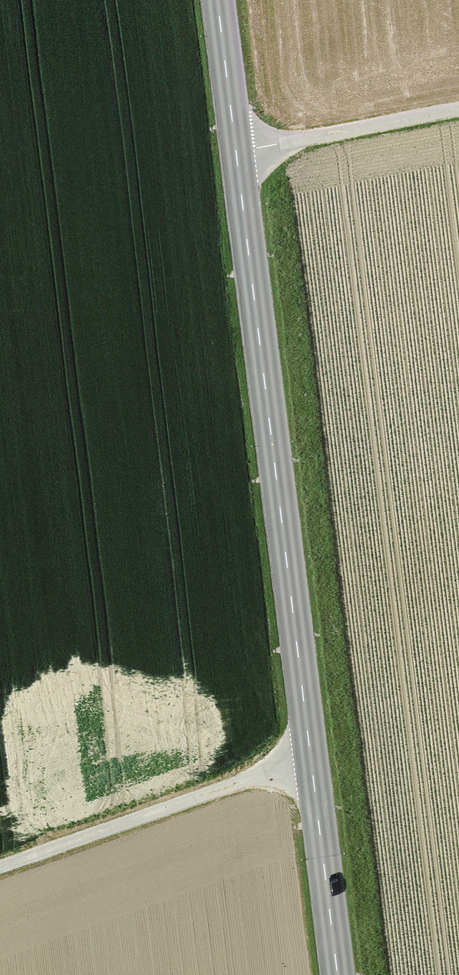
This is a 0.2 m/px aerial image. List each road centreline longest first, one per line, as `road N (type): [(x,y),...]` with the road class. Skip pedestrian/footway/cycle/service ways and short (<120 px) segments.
road 1 (tertiary): [(338,974),(219,0)]
road 2 (track): [(311,762),(0,871)]
road 3 (track): [(458,110),(238,153)]

